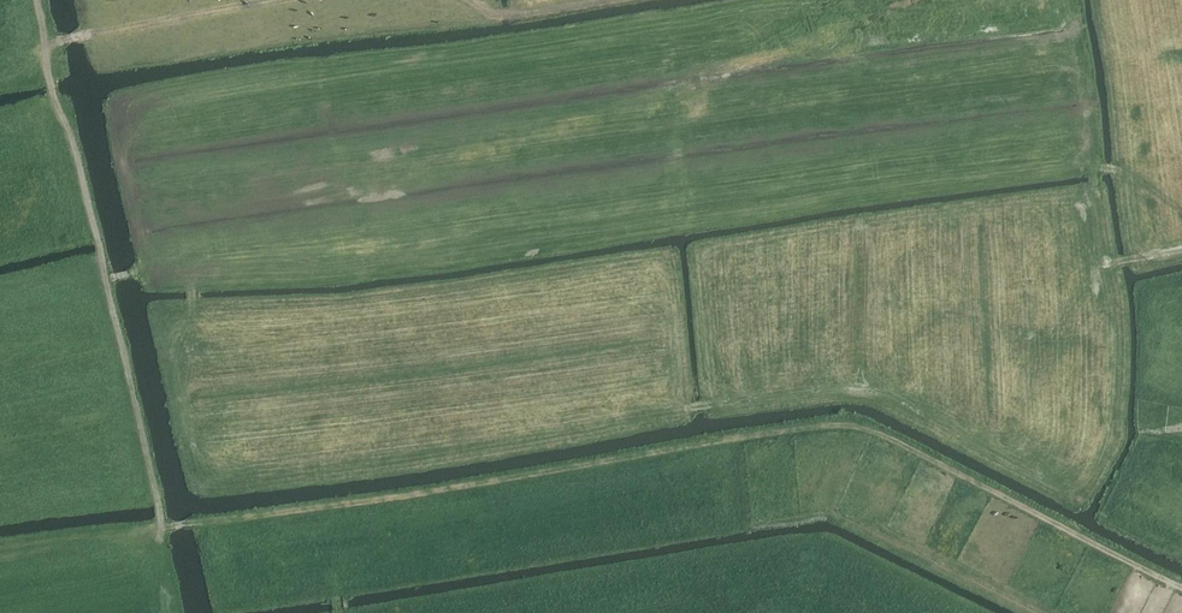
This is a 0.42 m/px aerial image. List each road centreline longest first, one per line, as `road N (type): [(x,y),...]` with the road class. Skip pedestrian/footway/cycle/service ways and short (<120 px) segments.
road 1 (track): [(691,443),(861,425),(1181,587)]
road 2 (track): [(157,525),(46,41)]
road 3 (track): [(46,41),(289,0)]
road 4 (track): [(0,560),(193,523)]
road 5 (track): [(464,0),(513,17),(633,0)]

